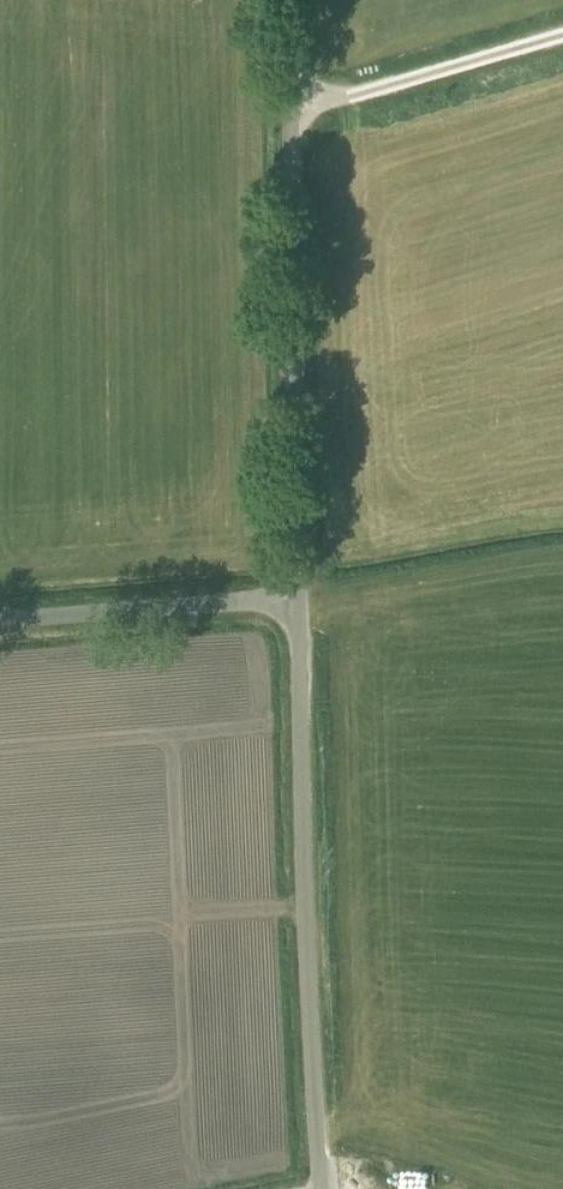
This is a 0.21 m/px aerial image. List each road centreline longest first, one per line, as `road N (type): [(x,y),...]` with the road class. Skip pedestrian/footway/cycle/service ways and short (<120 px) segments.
road 1 (unclassified): [(326,1188),(295,600)]
road 2 (unclassified): [(295,600),(285,98)]
road 3 (unclassified): [(0,624),(295,600)]
road 4 (unclassified): [(285,98),(562,20)]

